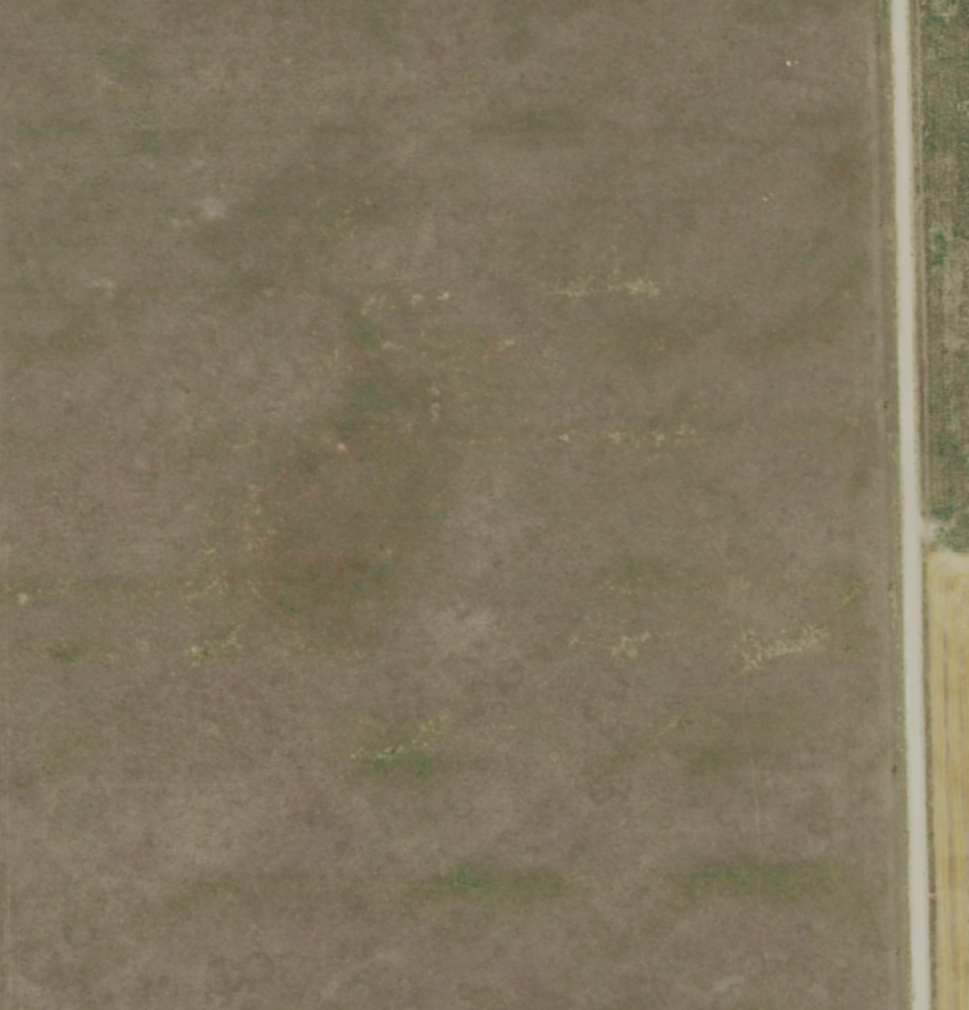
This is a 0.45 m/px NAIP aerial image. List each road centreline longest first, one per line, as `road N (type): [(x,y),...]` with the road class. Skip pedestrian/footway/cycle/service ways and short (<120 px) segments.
road 1 (tertiary): [(899,0),(921,1009)]

